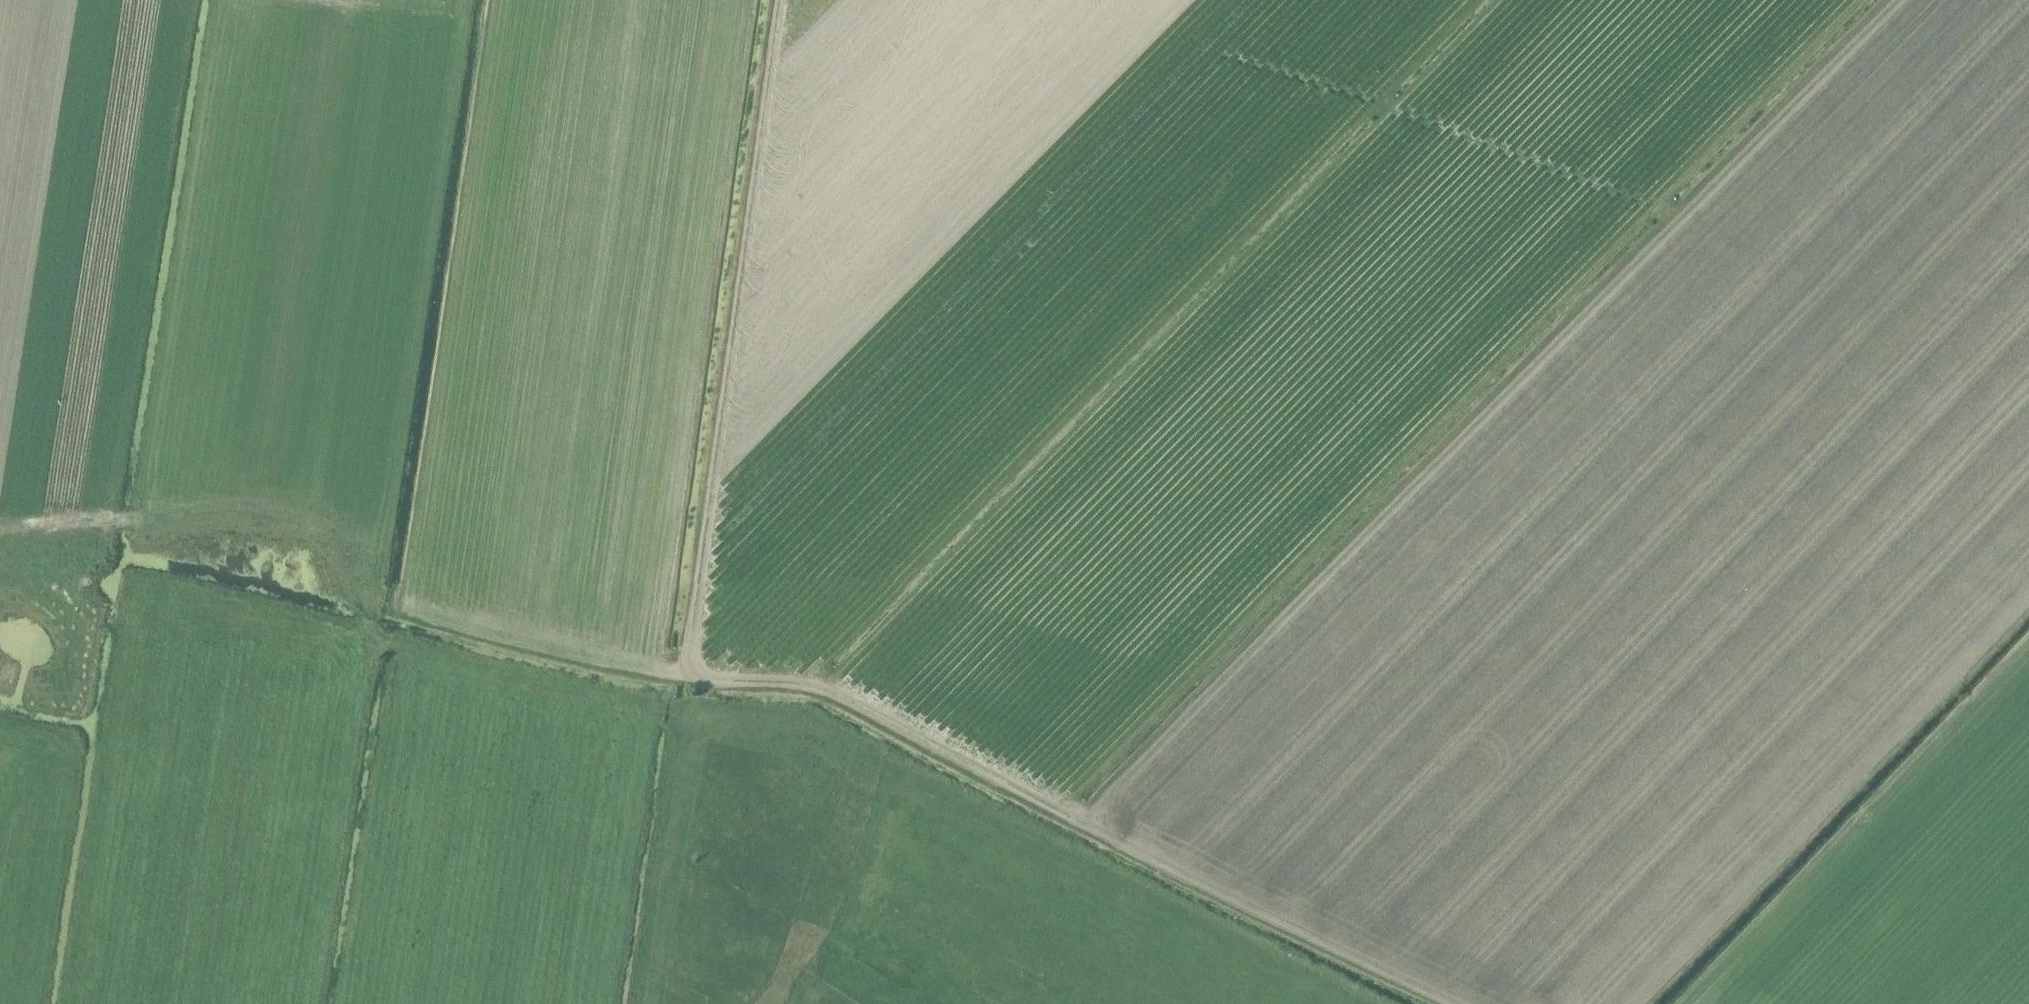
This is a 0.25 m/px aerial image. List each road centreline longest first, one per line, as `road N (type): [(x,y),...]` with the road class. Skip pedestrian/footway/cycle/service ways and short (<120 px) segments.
road 1 (track): [(778,0),(684,675)]

